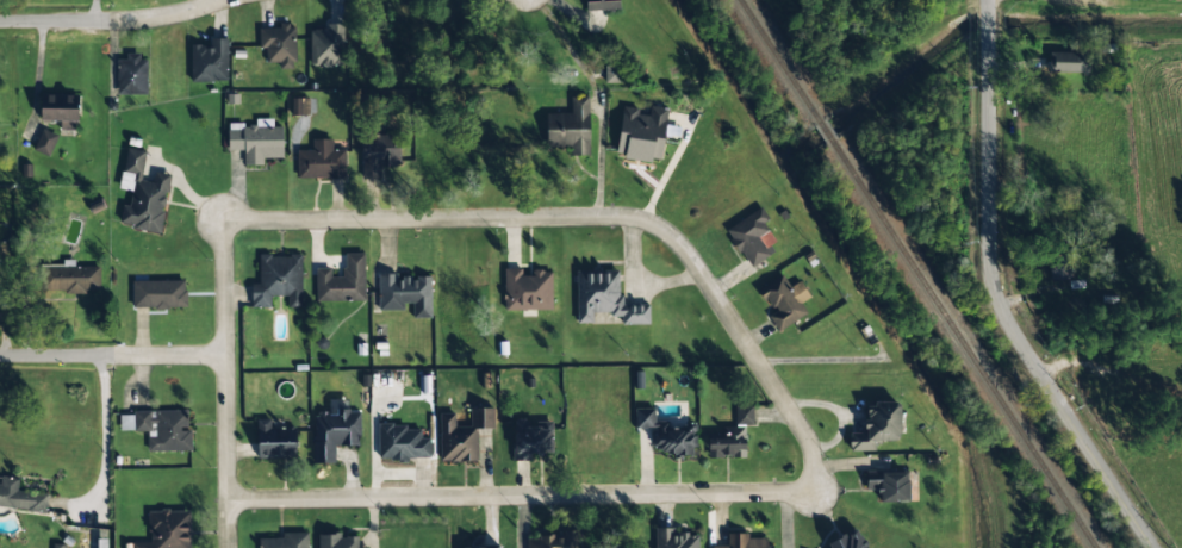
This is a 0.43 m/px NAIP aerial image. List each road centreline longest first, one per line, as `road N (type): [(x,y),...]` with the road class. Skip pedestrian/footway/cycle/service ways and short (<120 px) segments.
road 1 (residential): [(225,223),(654,225),(685,250),(784,403),(813,455),(811,492)]
road 2 (residential): [(811,492),(228,500)]
road 3 (tertiary): [(1152,547),(994,297),(987,35)]
road 4 (residential): [(225,223),(228,547)]
road 5 (residential): [(226,356),(0,356)]
road 6 (residential): [(0,22),(114,21),(221,0)]

